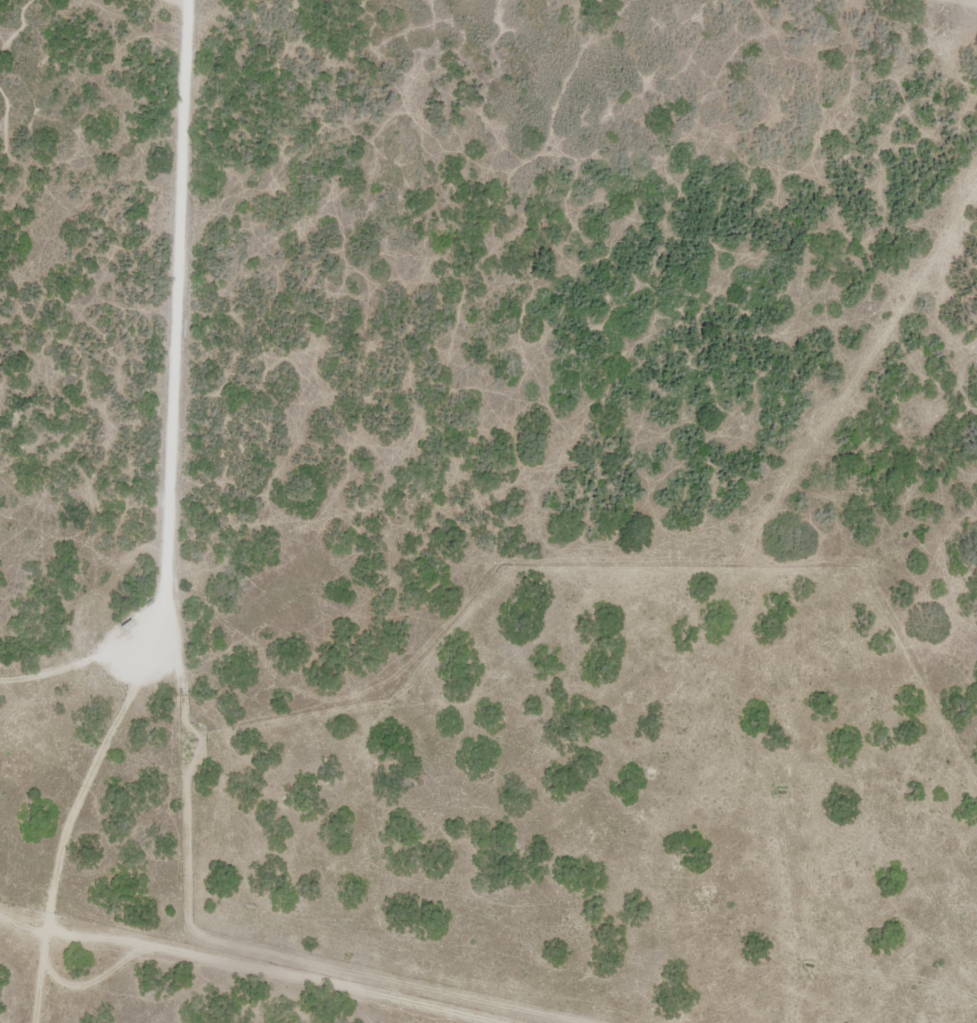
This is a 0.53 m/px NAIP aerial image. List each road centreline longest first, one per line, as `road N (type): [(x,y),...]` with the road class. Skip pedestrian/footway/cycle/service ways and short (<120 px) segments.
road 1 (residential): [(976,648),(958,615),(858,548),(270,615)]
road 2 (residential): [(270,615),(289,562),(437,413),(504,250),(518,188),(595,39),(629,0)]
road 3 (residential): [(270,615),(0,664)]

